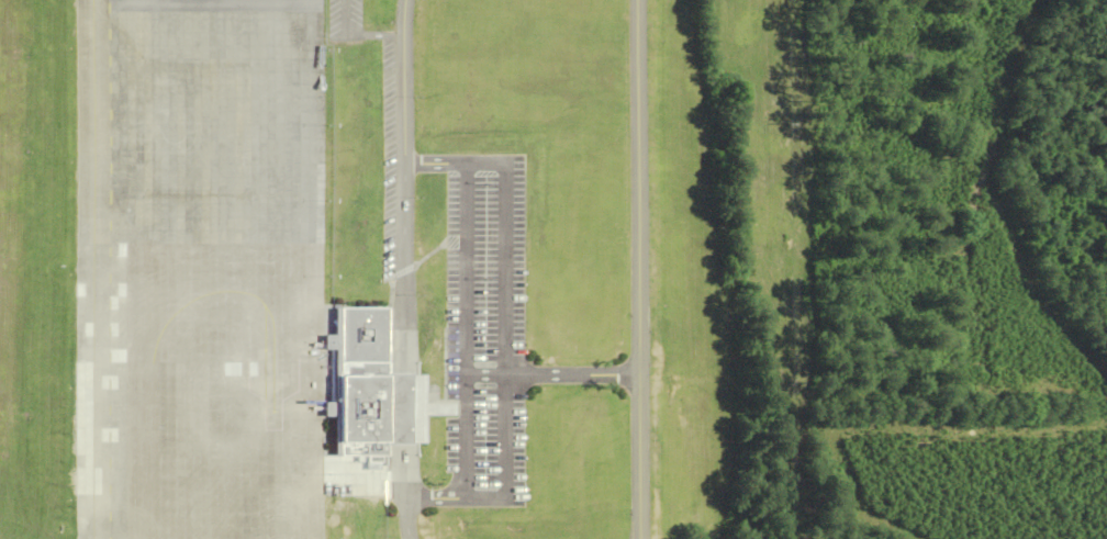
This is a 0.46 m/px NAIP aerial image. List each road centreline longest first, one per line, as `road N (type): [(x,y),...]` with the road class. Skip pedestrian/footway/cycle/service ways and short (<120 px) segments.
road 1 (residential): [(640,0),(640,538)]
road 2 (residential): [(406,35),(407,498)]

